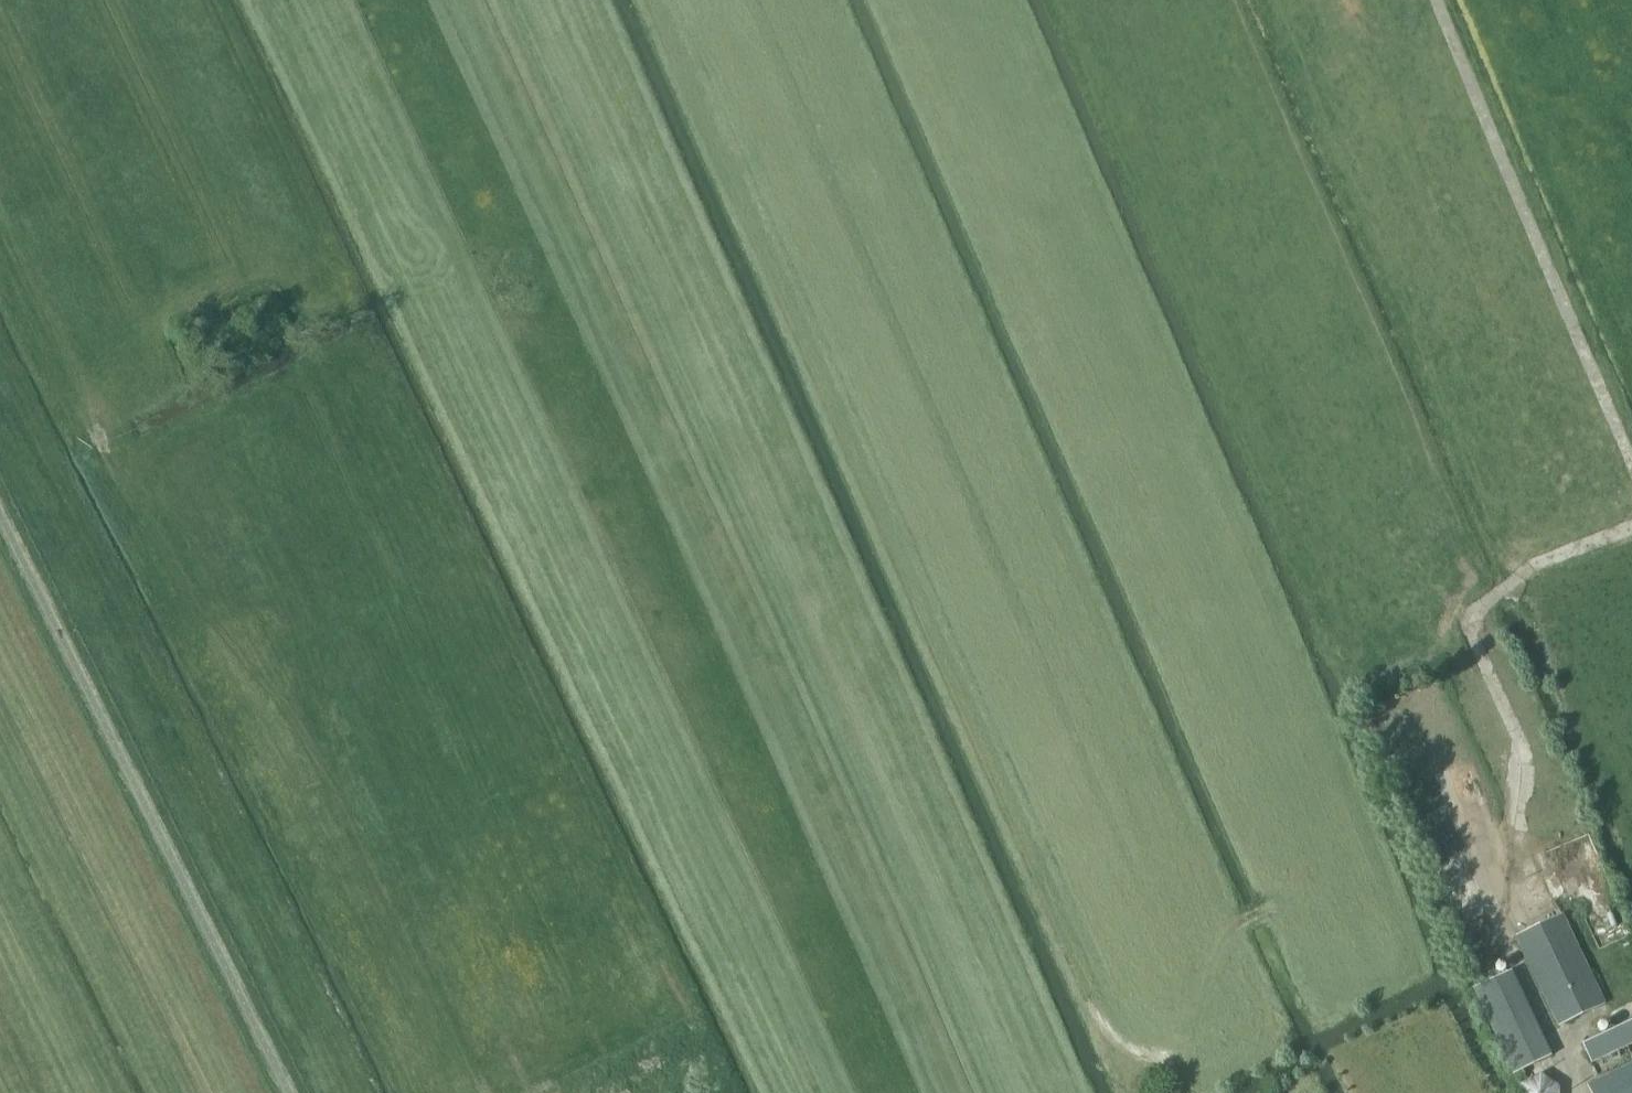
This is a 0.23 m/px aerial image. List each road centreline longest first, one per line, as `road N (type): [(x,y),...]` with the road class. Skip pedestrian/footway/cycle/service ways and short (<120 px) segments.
road 1 (track): [(1552,1034),(1489,890),(1522,758),(1468,626),(1531,566),(1631,528)]
road 2 (track): [(1631,461),(1437,0)]

